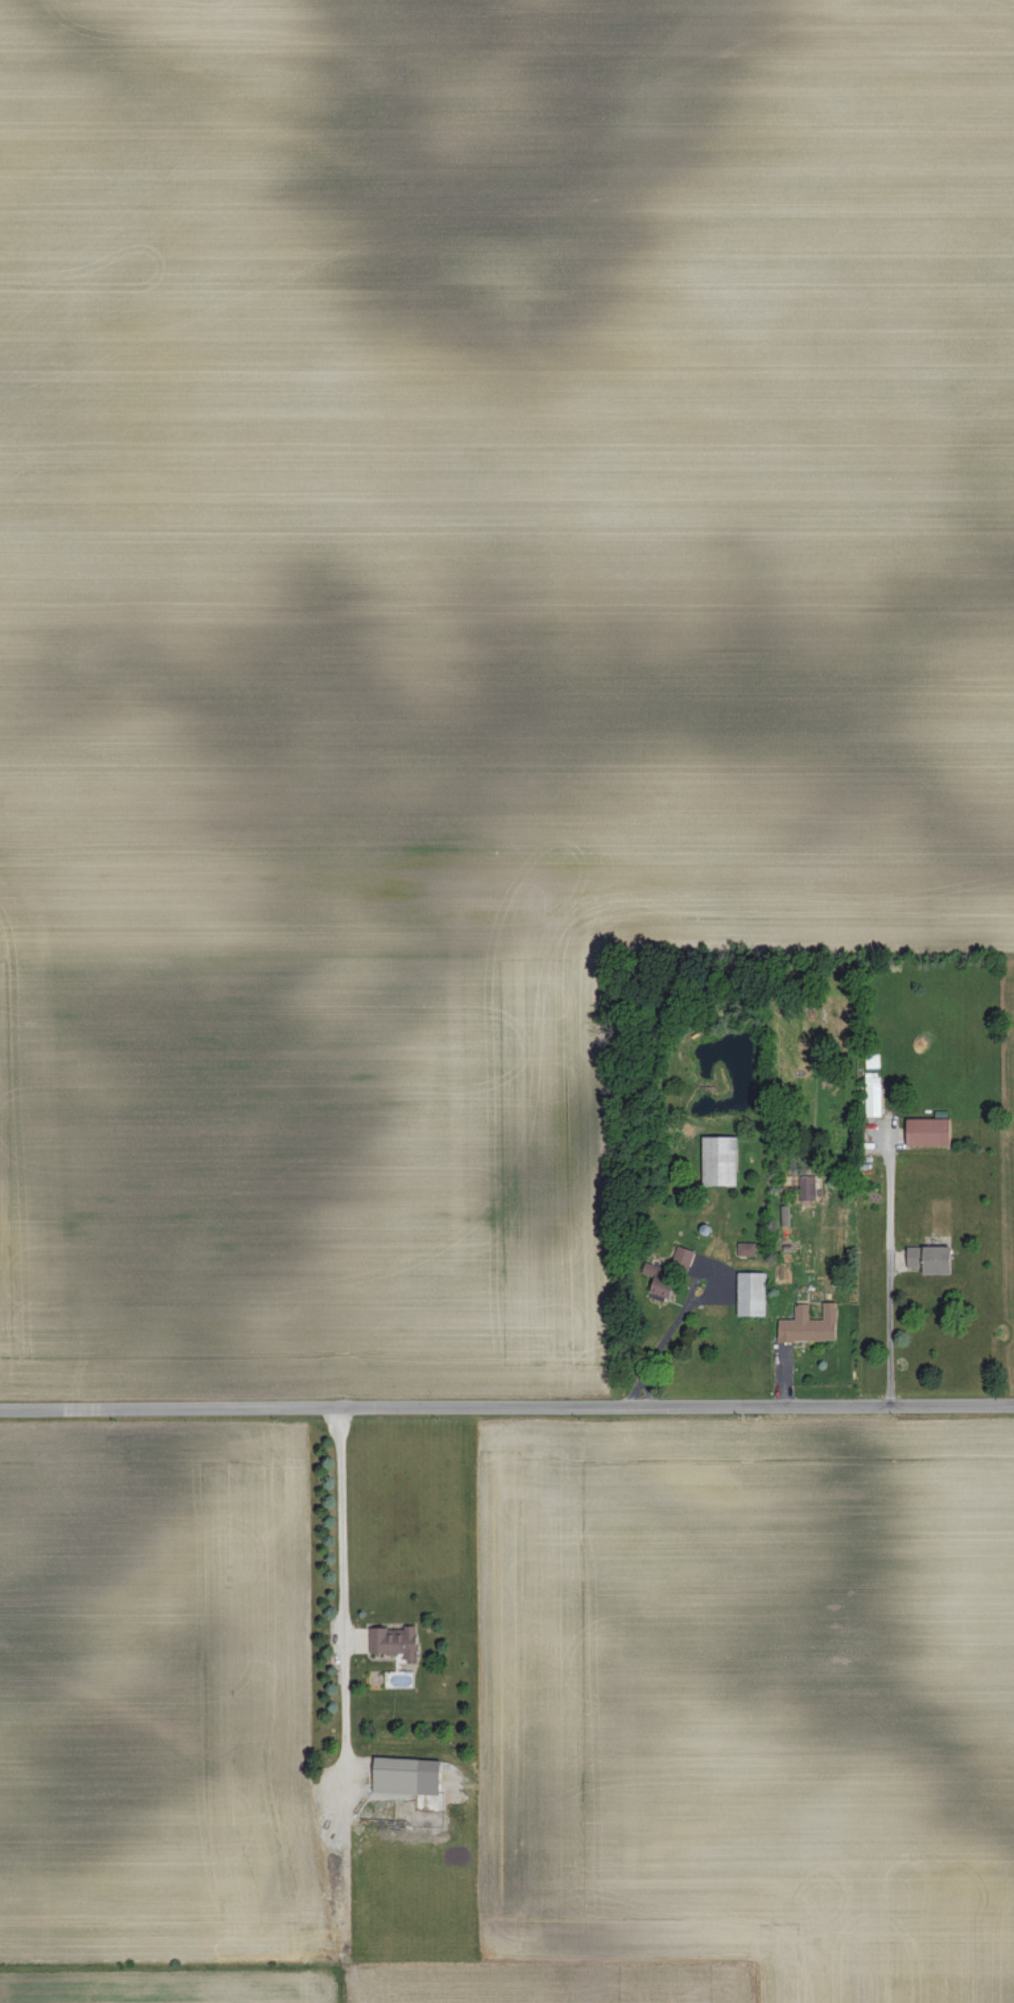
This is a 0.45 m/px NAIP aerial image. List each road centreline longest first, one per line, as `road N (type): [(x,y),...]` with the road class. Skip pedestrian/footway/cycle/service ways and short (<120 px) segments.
road 1 (residential): [(1013,1403),(0,1409)]

